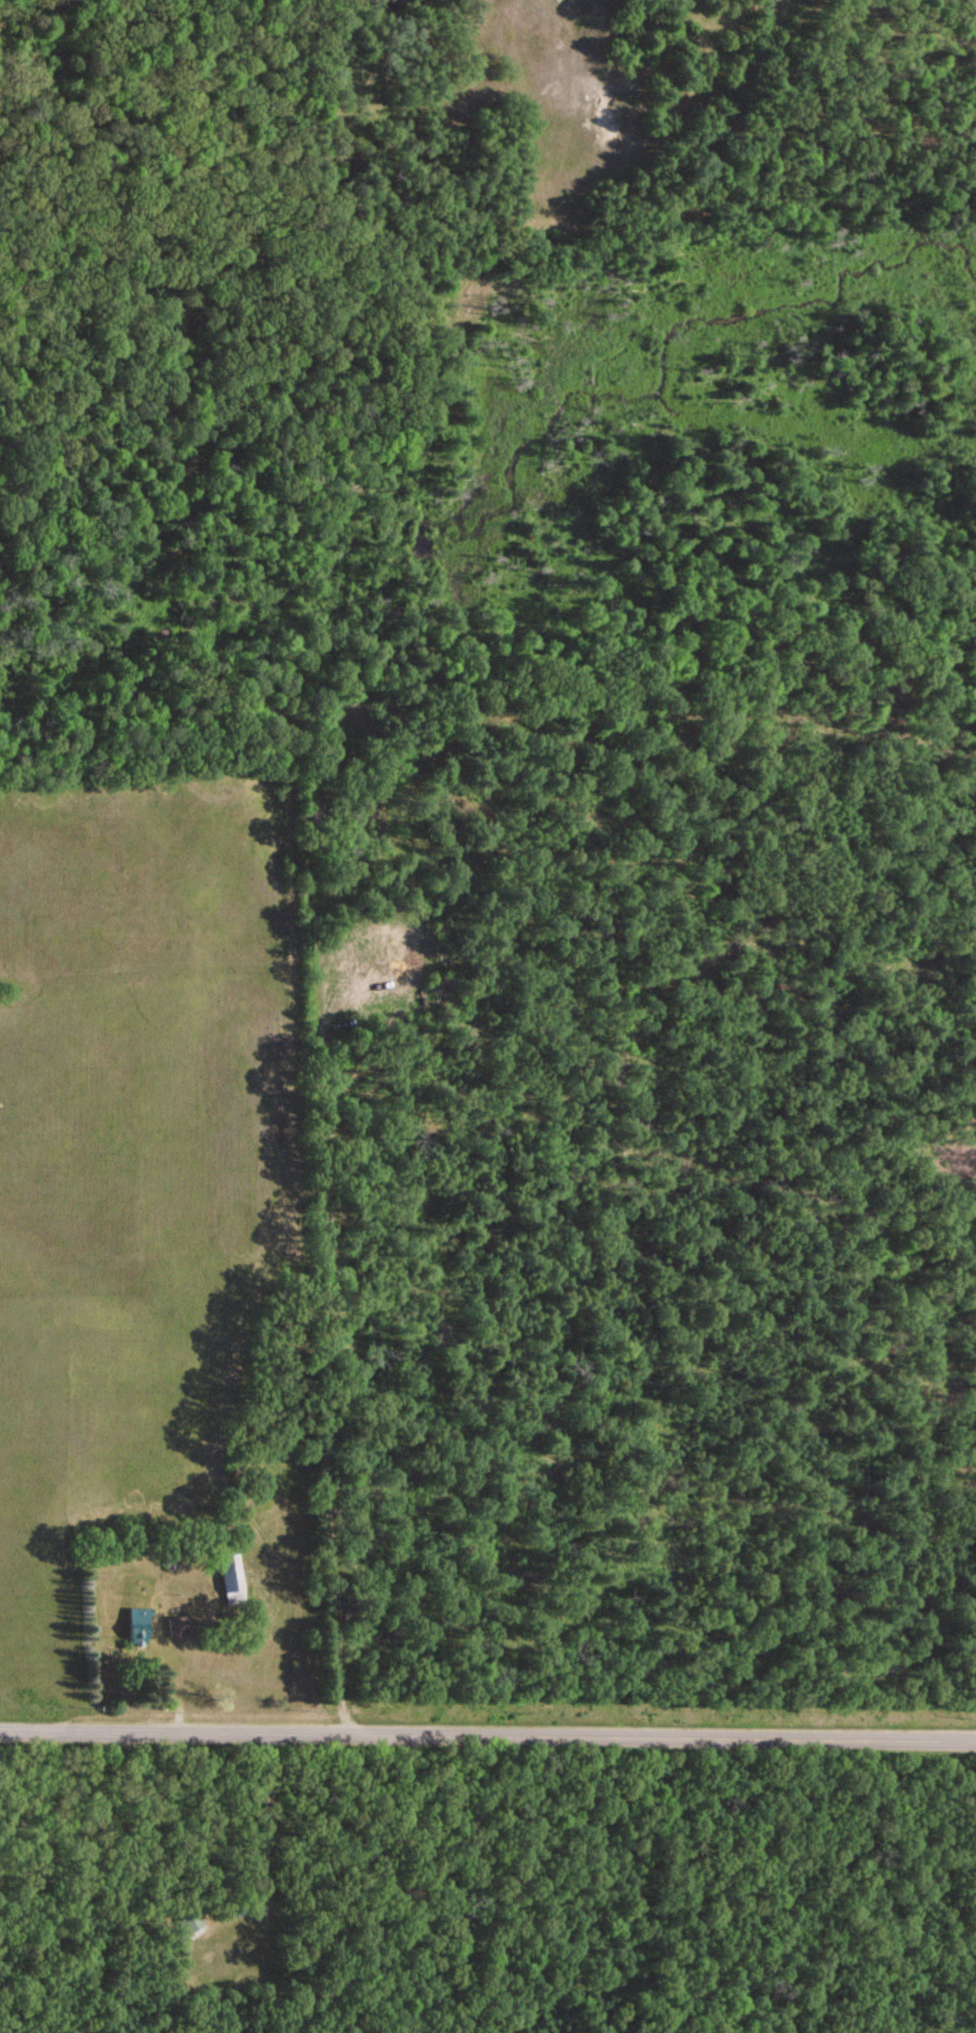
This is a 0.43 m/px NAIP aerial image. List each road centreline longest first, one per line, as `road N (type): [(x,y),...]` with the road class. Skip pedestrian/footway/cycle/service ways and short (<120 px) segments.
road 1 (tertiary): [(0,1730),(975,1740)]

